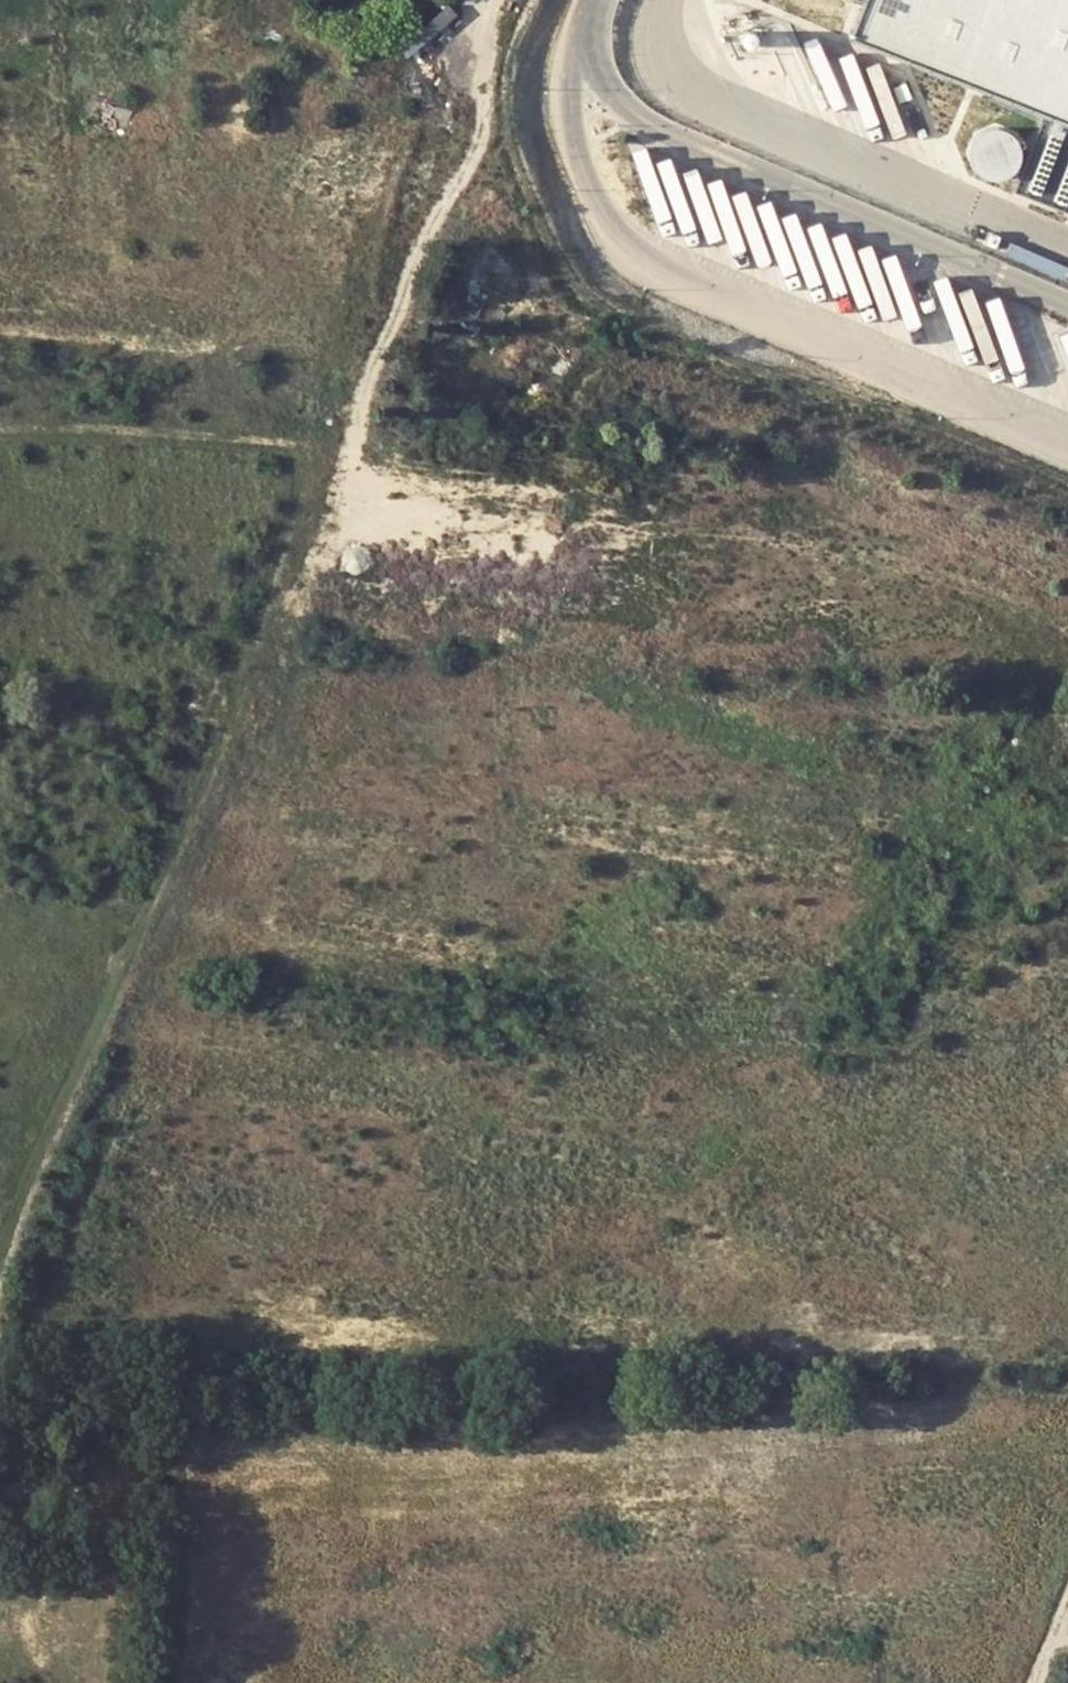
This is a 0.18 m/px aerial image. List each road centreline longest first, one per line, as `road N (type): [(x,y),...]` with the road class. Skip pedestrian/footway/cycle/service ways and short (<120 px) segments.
road 1 (track): [(490,0),(473,156),(421,244),(370,377),(353,461),(360,492),(376,508),(418,523)]

